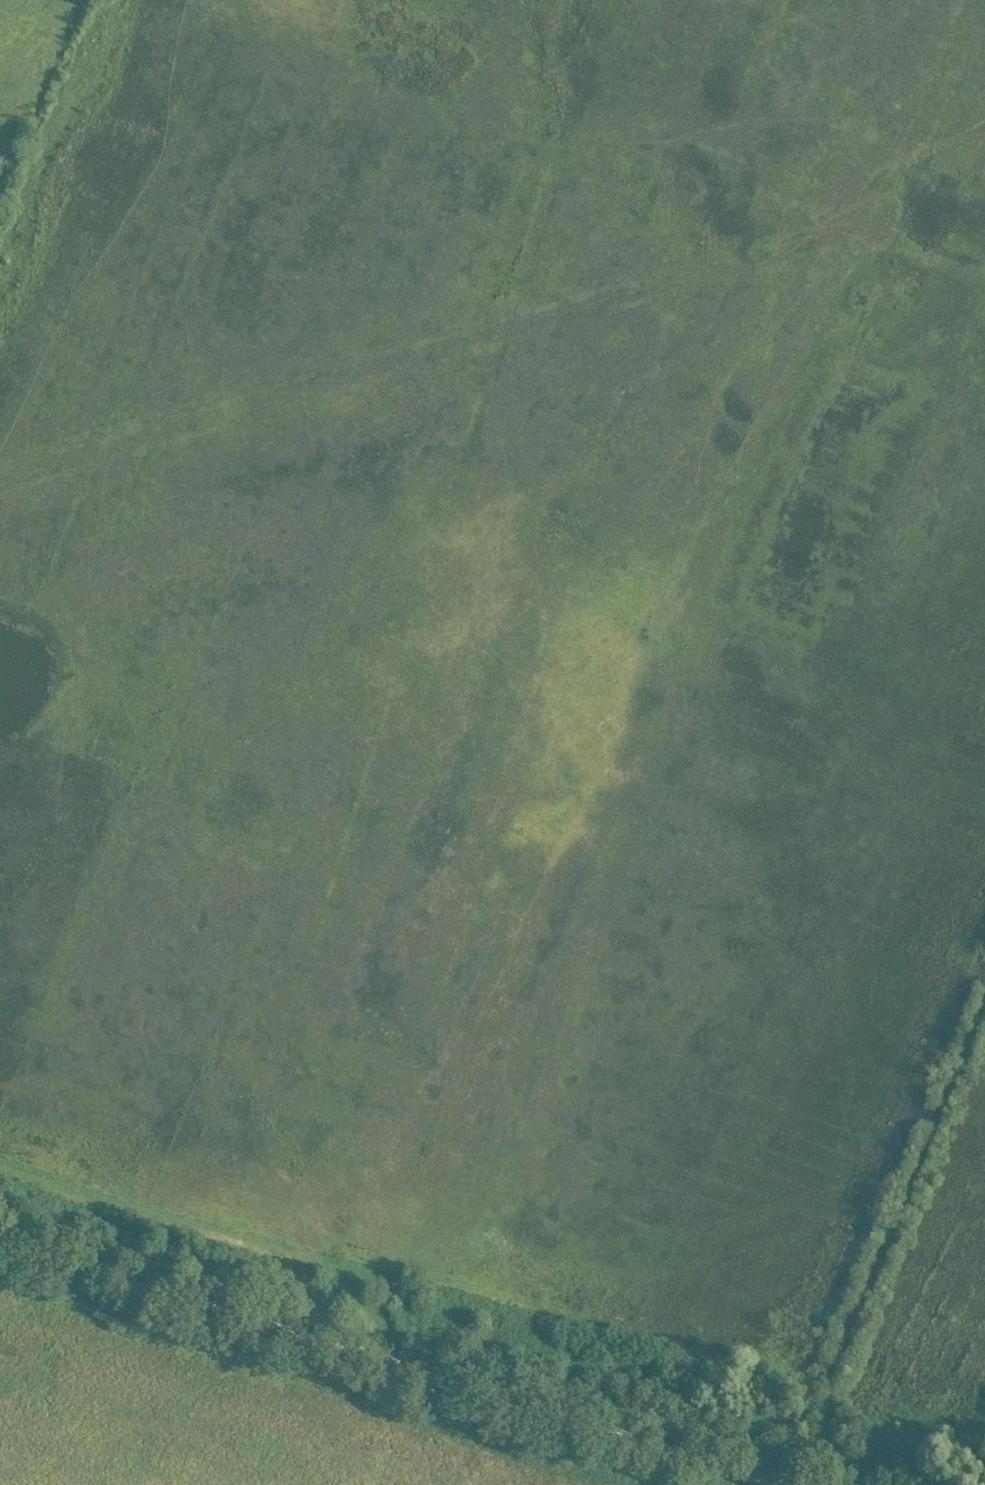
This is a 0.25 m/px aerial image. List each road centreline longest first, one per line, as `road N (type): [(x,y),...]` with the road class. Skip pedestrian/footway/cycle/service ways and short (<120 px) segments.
road 1 (track): [(793,1484),(382,1358)]
road 2 (track): [(382,1358),(0,1243)]

